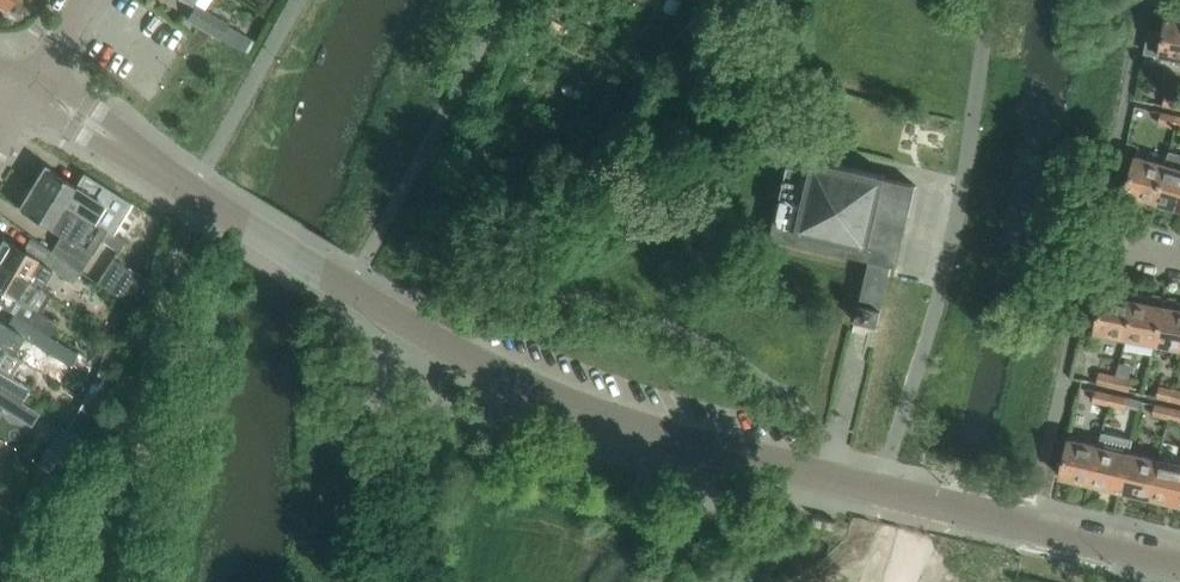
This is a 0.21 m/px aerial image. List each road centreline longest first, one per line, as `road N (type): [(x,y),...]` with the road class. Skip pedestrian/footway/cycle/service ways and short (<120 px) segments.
road 1 (residential): [(883,489),(693,445),(516,381),(30,90)]
road 2 (residential): [(1179,559),(883,489)]

